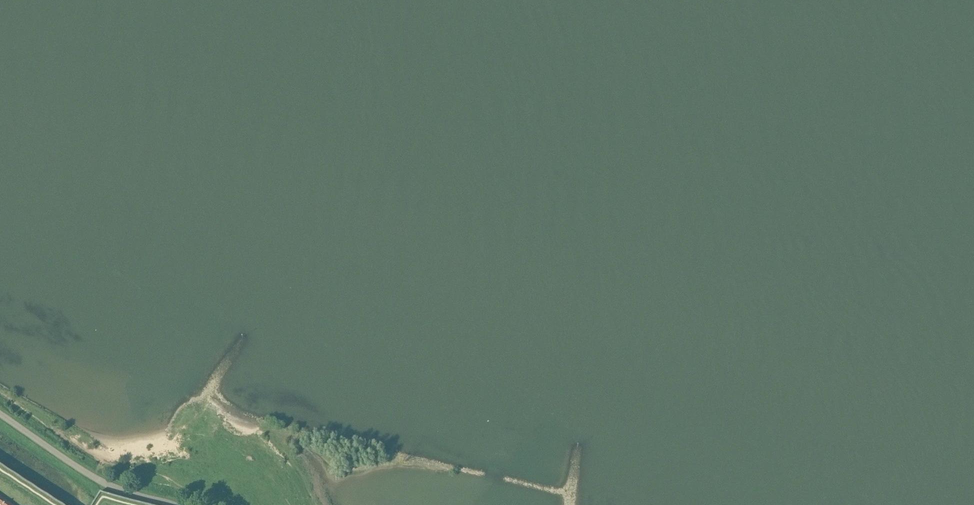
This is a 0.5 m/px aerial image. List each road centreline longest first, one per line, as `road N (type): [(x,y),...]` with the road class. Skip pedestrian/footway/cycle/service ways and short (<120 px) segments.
road 1 (unclassified): [(174,504),(109,487),(0,416)]

